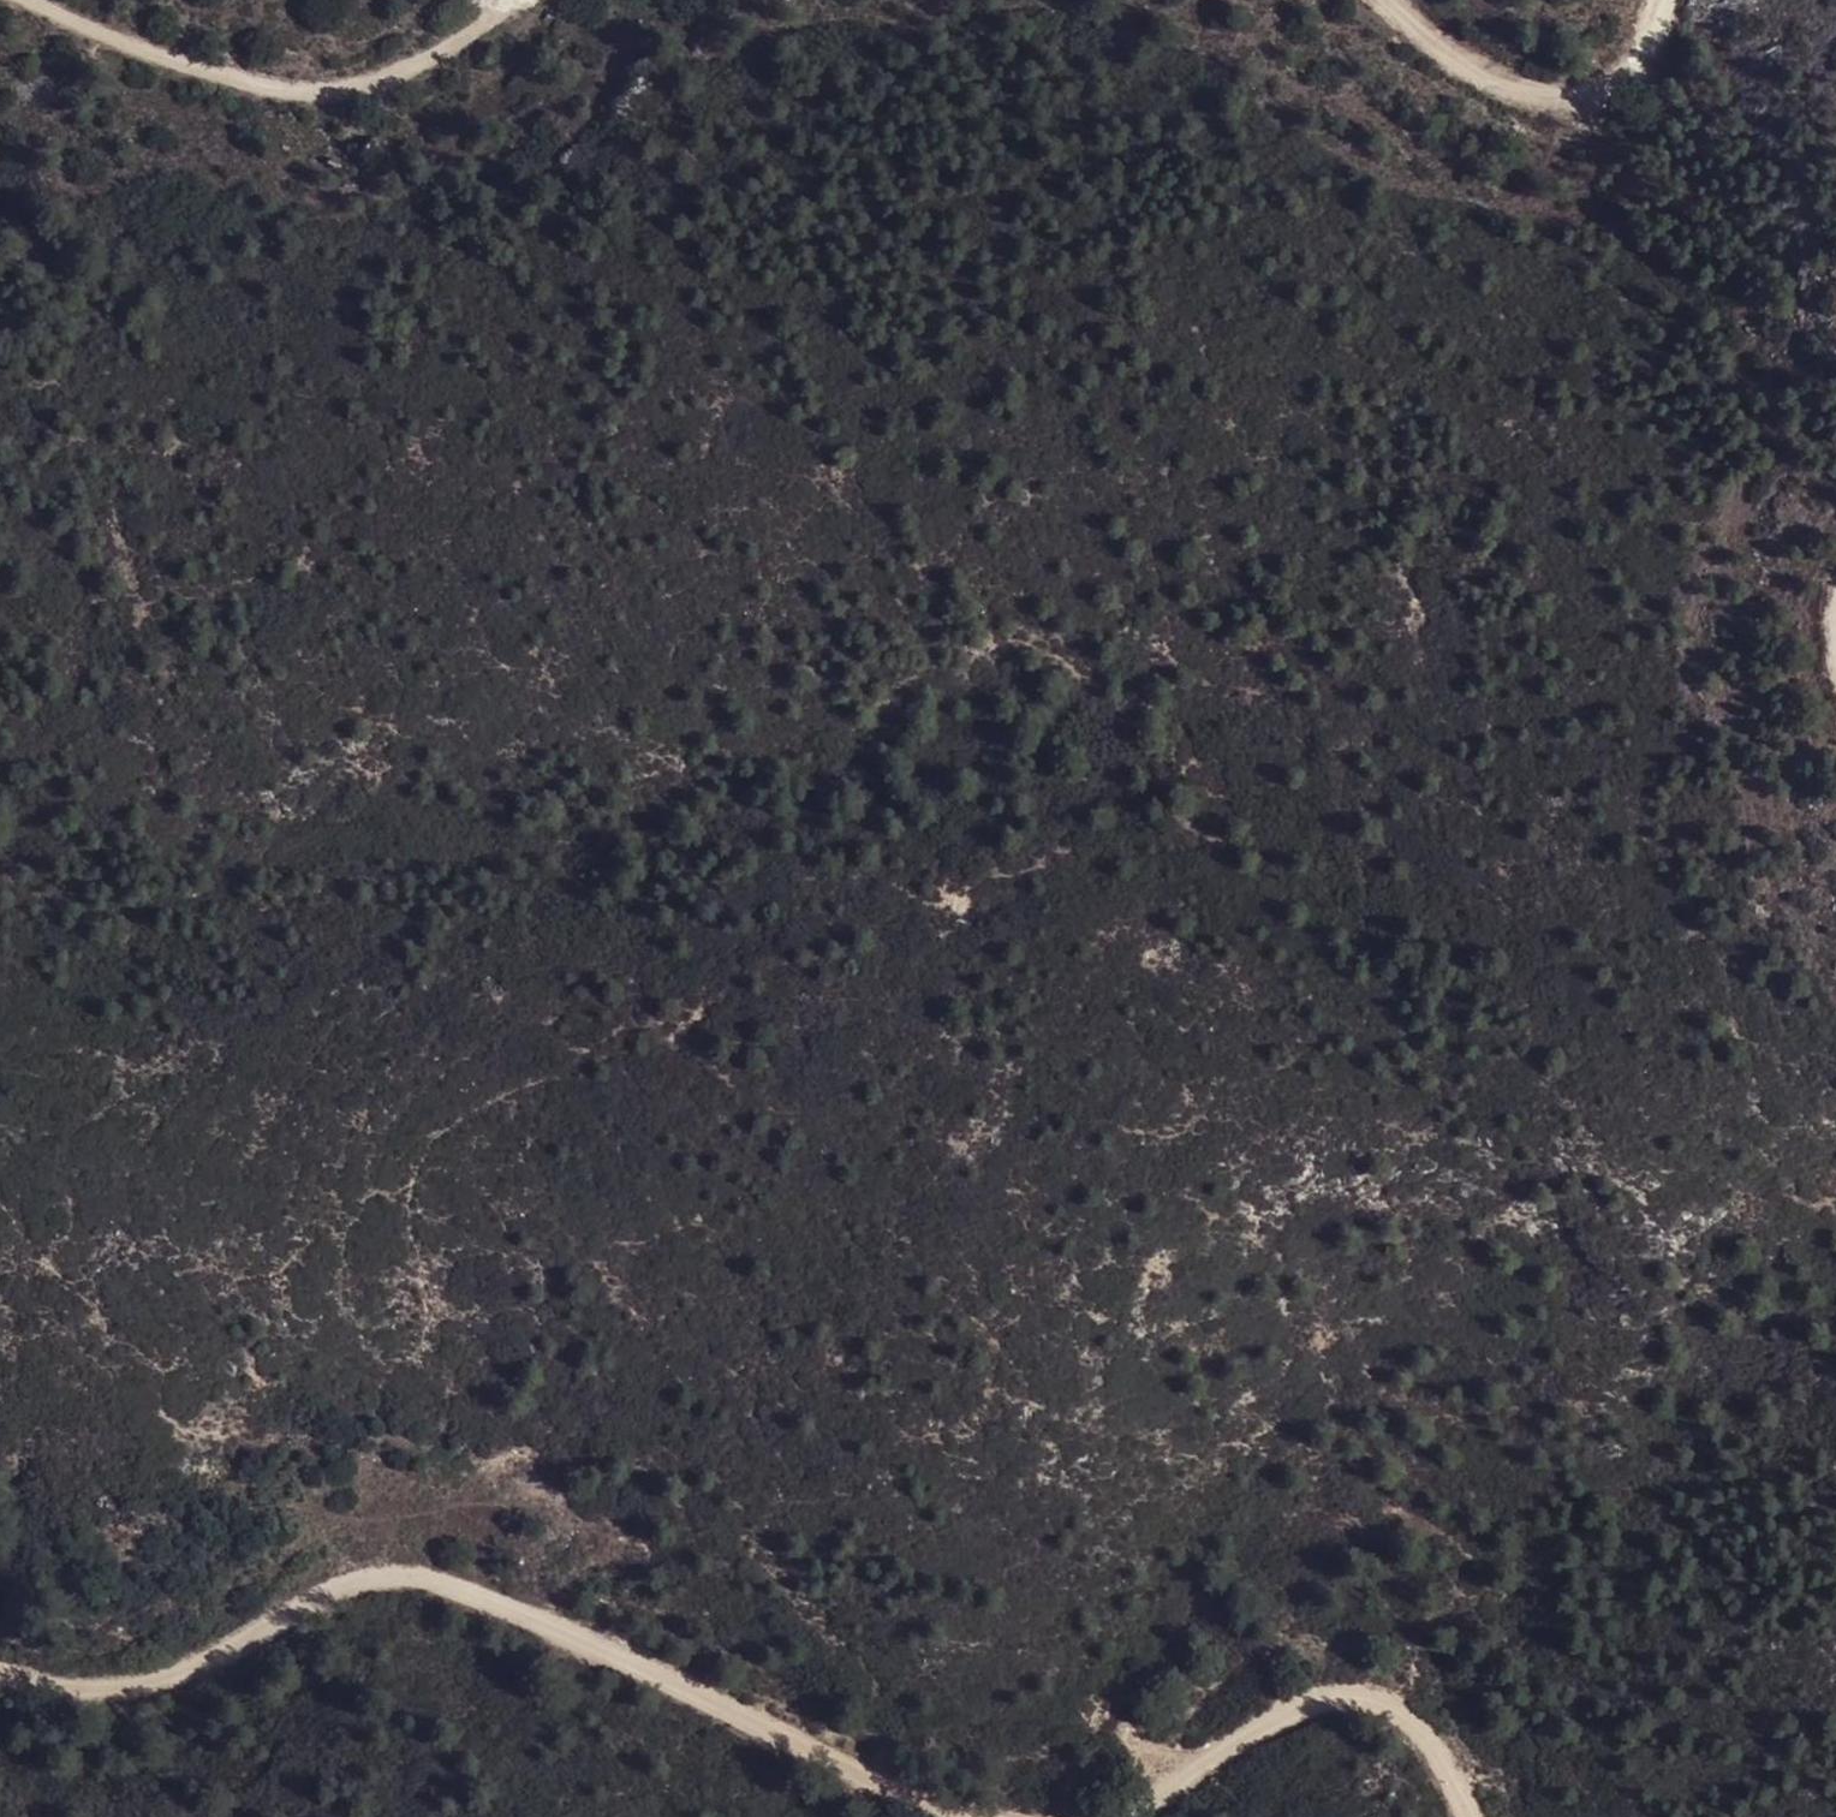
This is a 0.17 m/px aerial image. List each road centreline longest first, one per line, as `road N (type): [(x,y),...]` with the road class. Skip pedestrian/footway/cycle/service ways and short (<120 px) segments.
road 1 (track): [(0,1677),(52,1690),(123,1691),(194,1677),(317,1602),(363,1588),(435,1599),(553,1641),(711,1720),(991,1816)]
road 2 (track): [(529,0),(349,97),(180,60),(32,0)]
road 3 (track): [(1129,1816),(1269,1732),(1335,1709),(1395,1728),(1461,1816)]
road 4 (track): [(1655,0),(1648,24),(1607,78),(1544,81),(1427,32),(1390,0)]

